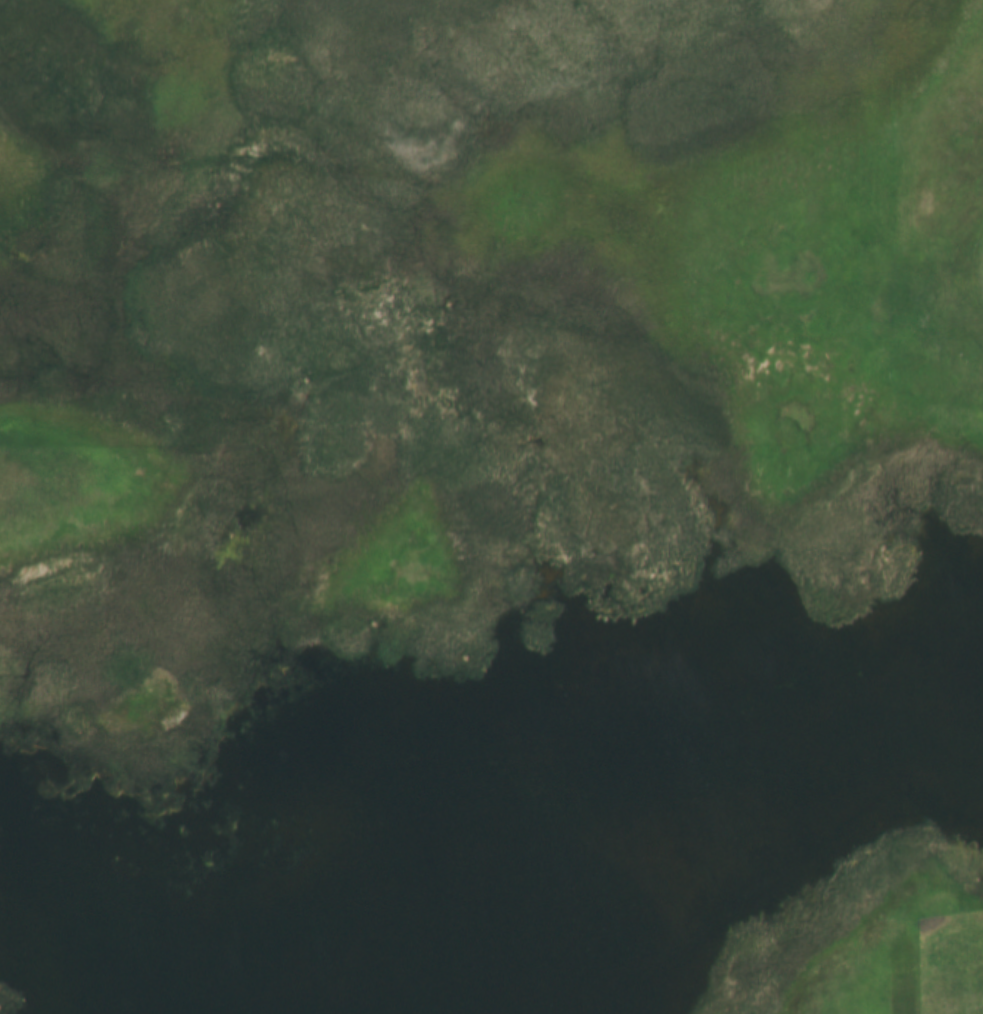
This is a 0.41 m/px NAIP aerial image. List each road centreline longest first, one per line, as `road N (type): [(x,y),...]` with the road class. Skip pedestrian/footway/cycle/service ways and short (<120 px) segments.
road 1 (track): [(903,1013),(870,451)]

